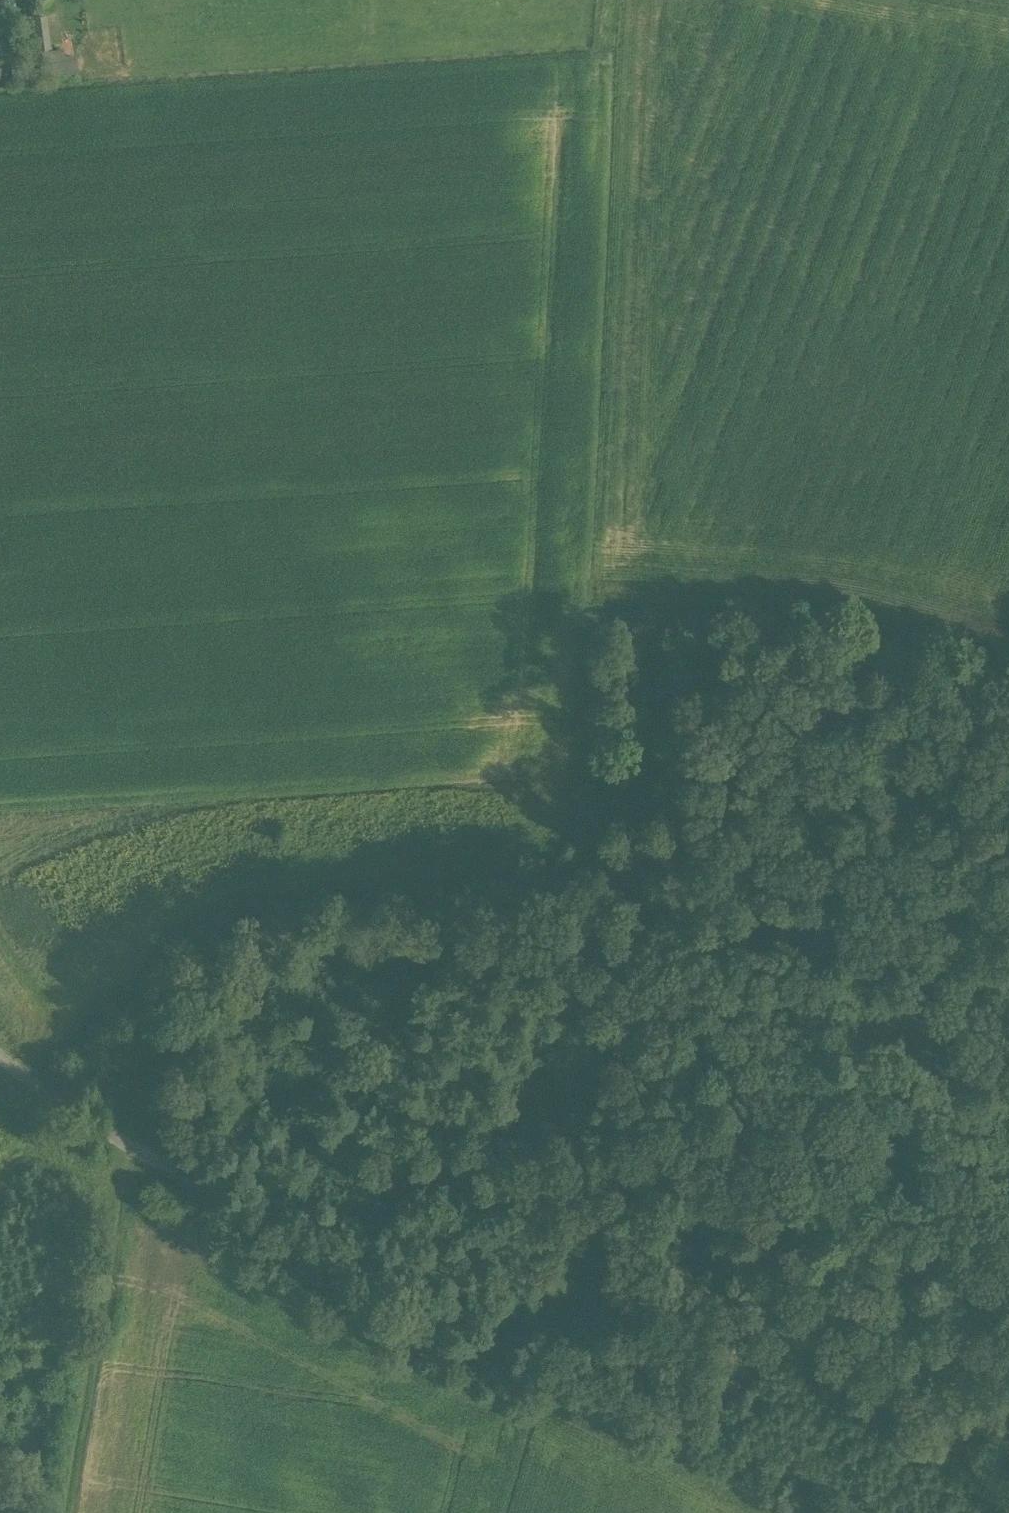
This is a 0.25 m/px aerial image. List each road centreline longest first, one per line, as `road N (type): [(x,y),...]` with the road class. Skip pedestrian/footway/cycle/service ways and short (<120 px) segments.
road 1 (unclassified): [(0,1057),(136,1148),(807,1512)]
road 2 (track): [(136,1148),(118,1188),(65,1512)]

